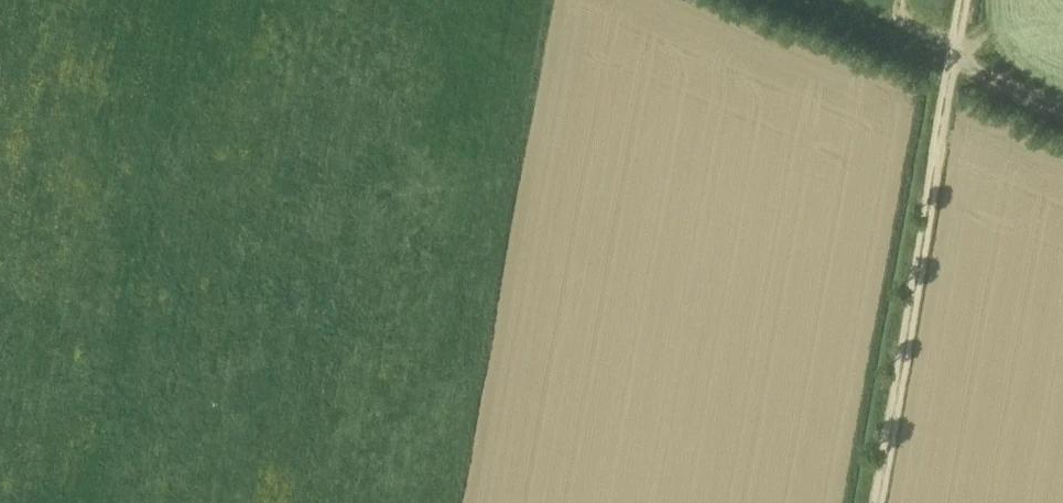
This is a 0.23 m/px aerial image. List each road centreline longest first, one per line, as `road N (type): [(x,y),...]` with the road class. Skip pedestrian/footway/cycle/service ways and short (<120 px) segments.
road 1 (track): [(970,0),(879,502)]

